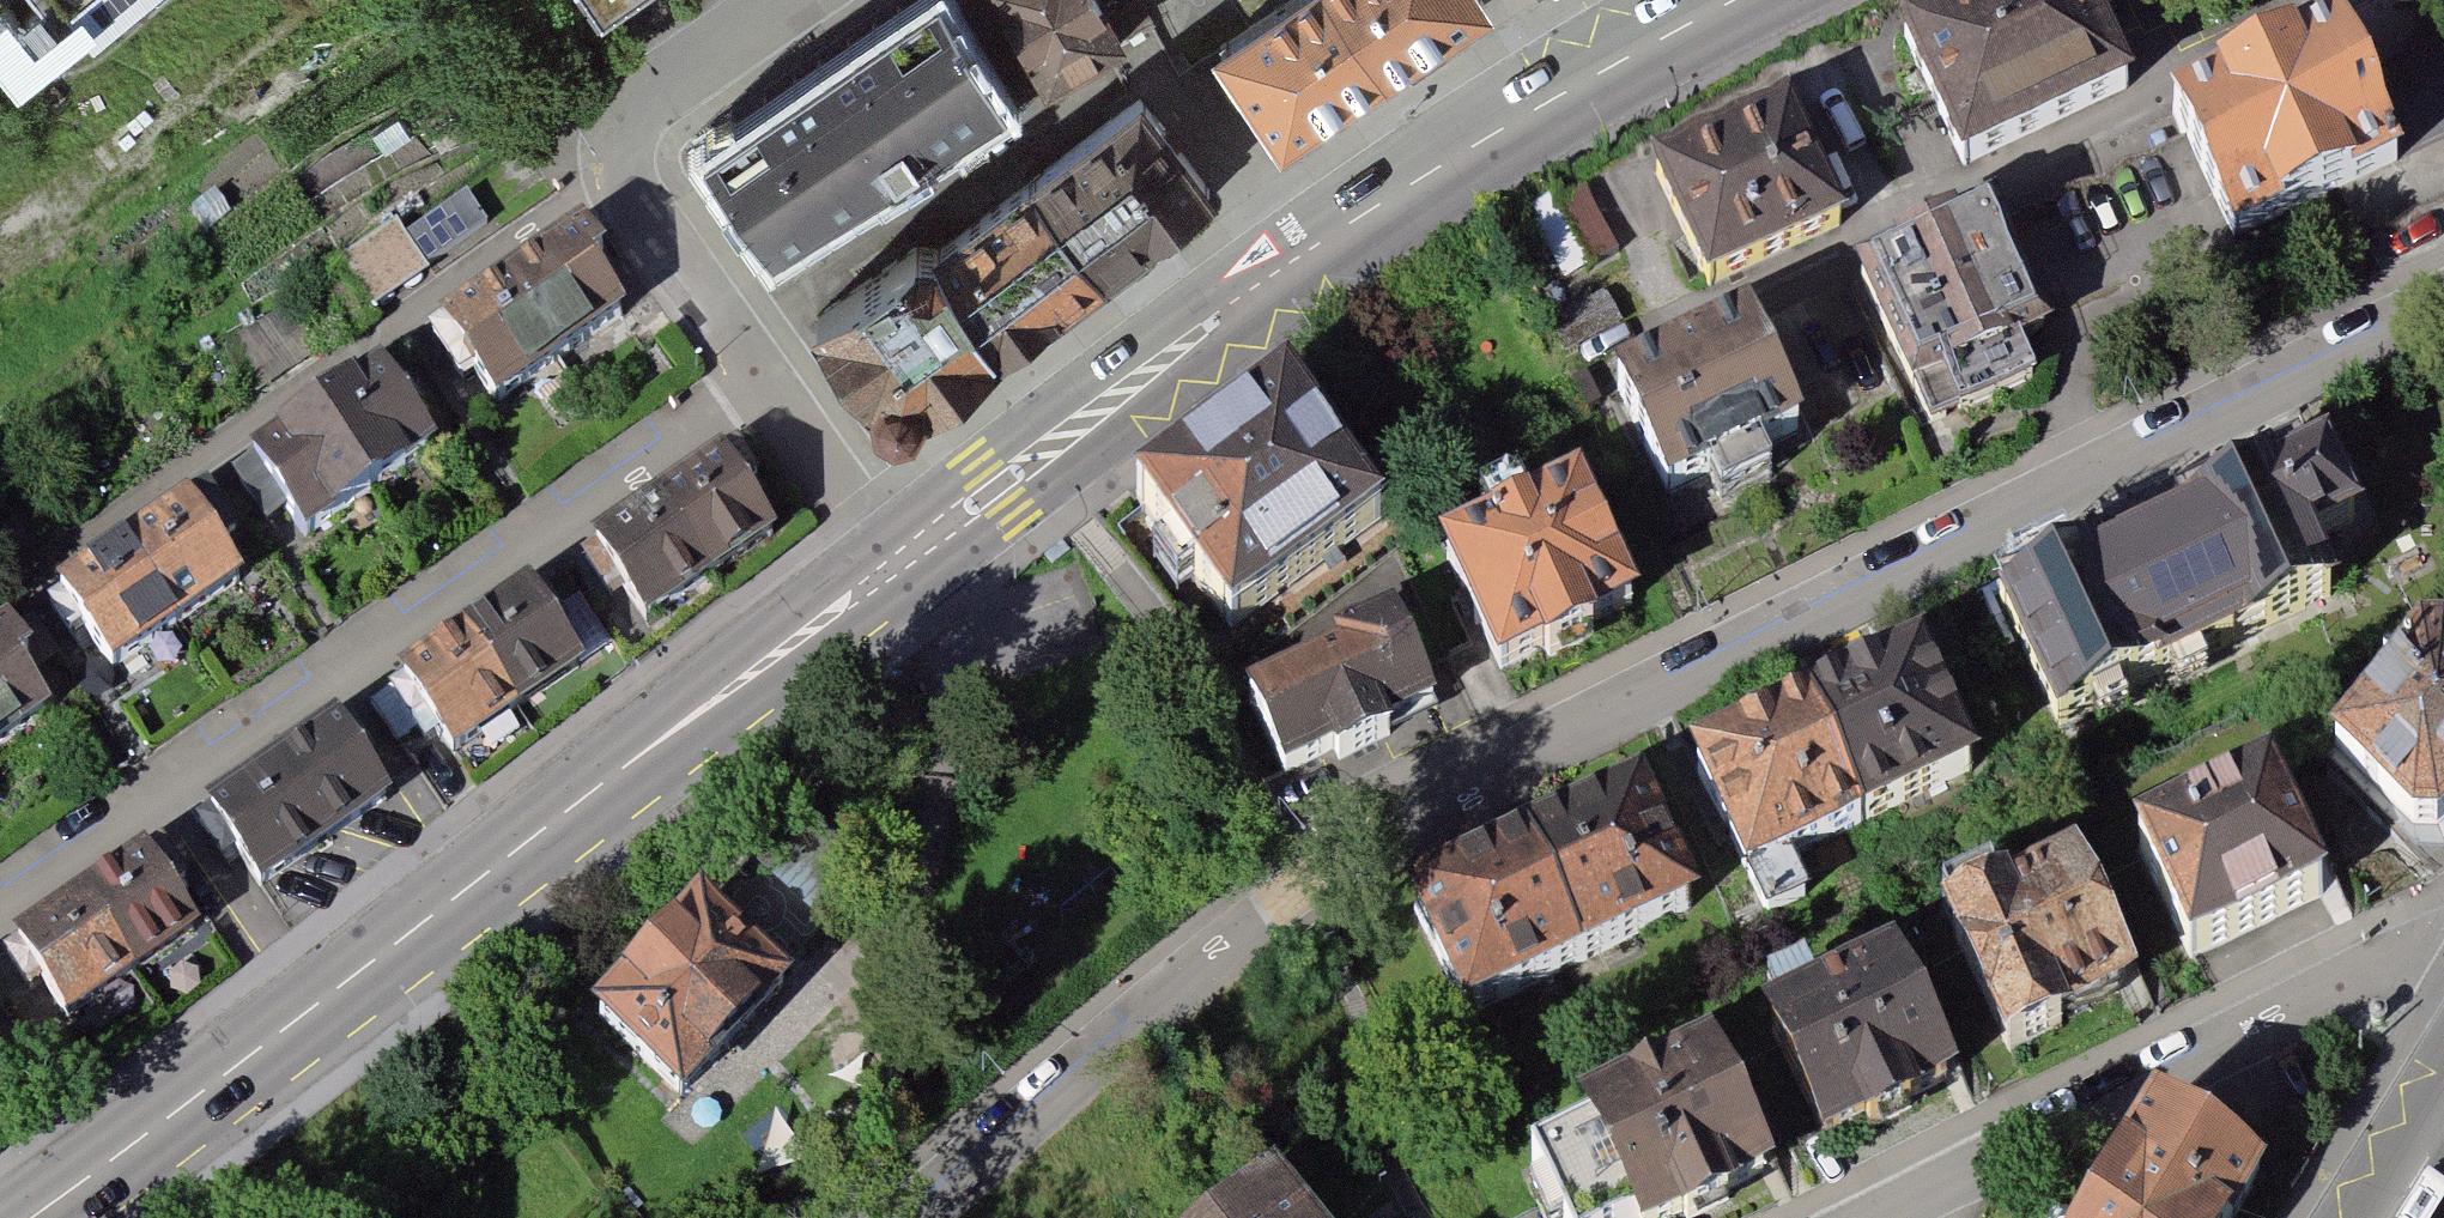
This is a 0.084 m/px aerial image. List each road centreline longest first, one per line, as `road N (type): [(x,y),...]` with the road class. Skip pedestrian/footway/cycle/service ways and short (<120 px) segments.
road 1 (residential): [(2443,286),(1450,802),(1301,903),(974,1150),(905,1217)]
road 2 (tertiary): [(894,568),(44,1217)]
road 3 (tertiary): [(1739,0),(1582,85),(1218,316),(894,568)]
road 4 (residential): [(0,900),(758,385)]
road 5 (residential): [(0,598),(621,174)]
road 6 (residential): [(1821,1217),(2357,969),(2443,959)]
road 7 (residential): [(804,0),(641,114),(621,152),(621,174)]
road 8 (residential): [(621,174),(627,195),(758,385)]
road 9 (residential): [(758,385),(894,568)]

